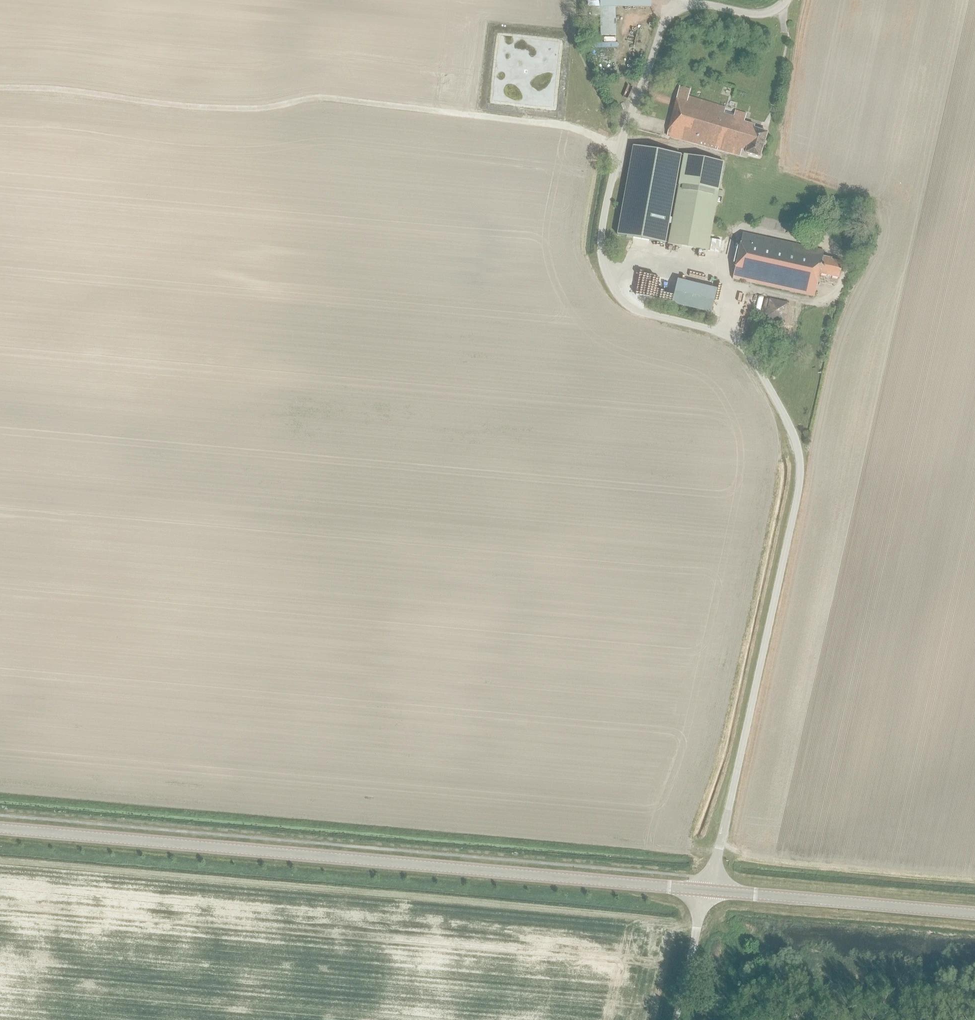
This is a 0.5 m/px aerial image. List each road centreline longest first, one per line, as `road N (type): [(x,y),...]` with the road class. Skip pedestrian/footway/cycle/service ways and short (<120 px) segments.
road 1 (unclassified): [(707,889),(794,514),(799,457),(787,417),(748,350),(732,337),(641,312),(620,297),(600,252),(619,147),(664,21),(690,5),(757,14),(788,0)]
road 2 (secondary): [(707,889),(0,825)]
road 3 (secondary): [(974,912),(707,889)]
road 4 (unclassified): [(675,1019),(707,889)]

